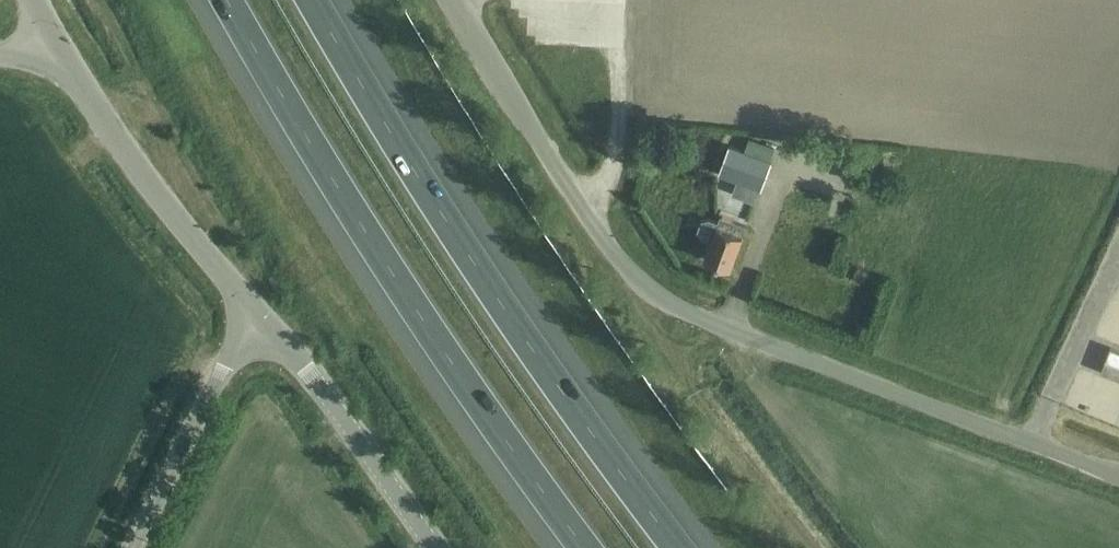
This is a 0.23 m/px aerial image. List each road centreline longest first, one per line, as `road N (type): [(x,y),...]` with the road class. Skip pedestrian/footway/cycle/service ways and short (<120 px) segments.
road 1 (unclassified): [(1118,475),(758,340),(655,289),(614,249),(556,165),(459,0)]
road 2 (motorway): [(680,547),(608,457),(447,218),(316,0)]
road 3 (motorway): [(228,0),(385,263),(587,547)]
road 4 (unclassified): [(263,323),(172,212),(58,50)]
road 5 (unclassified): [(435,547),(331,401),(263,323)]
road 6 (unclassified): [(135,547),(237,345),(263,323)]

